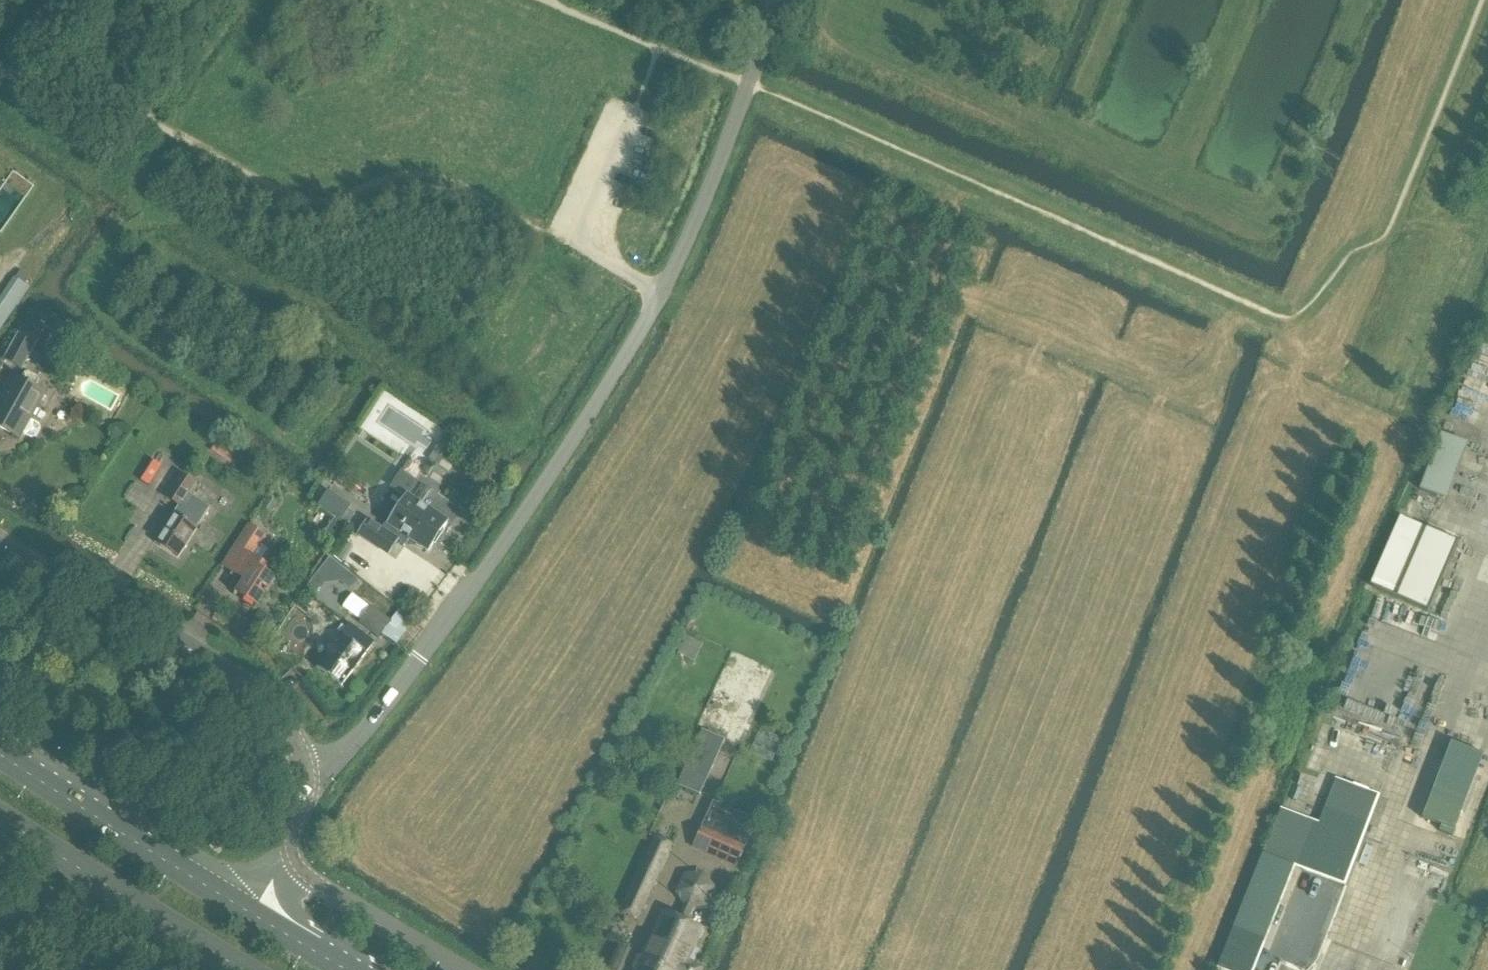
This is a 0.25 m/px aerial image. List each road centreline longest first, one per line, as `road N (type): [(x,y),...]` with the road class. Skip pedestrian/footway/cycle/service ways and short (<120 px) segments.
road 1 (unclassified): [(304,771),(344,753),(428,653),(540,493),(666,292),(776,0)]
road 2 (unclassified): [(304,771),(294,738),(266,700),(0,542)]
road 3 (trunk): [(244,915),(0,755)]
road 4 (trunk): [(0,823),(234,969)]
road 5 (unclassified): [(457,969),(327,891),(291,857)]

